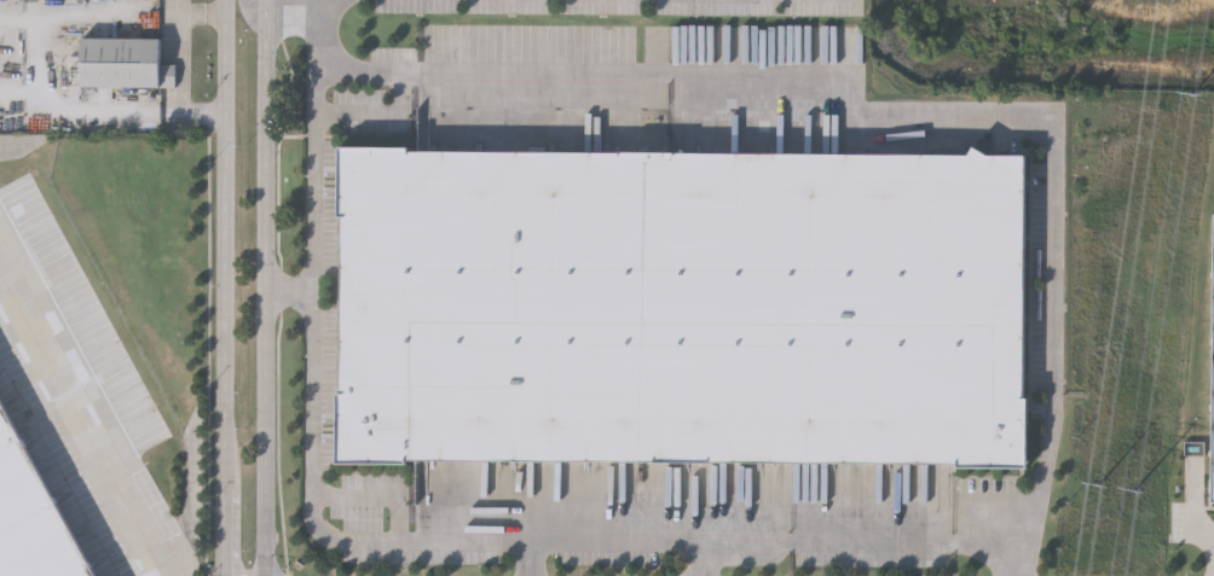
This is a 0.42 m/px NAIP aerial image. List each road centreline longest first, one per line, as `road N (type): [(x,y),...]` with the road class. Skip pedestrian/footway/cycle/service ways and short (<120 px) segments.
road 1 (secondary): [(267,575),(267,0)]
road 2 (secondary): [(225,0),(227,443)]
road 3 (secondary): [(227,443),(226,575)]

